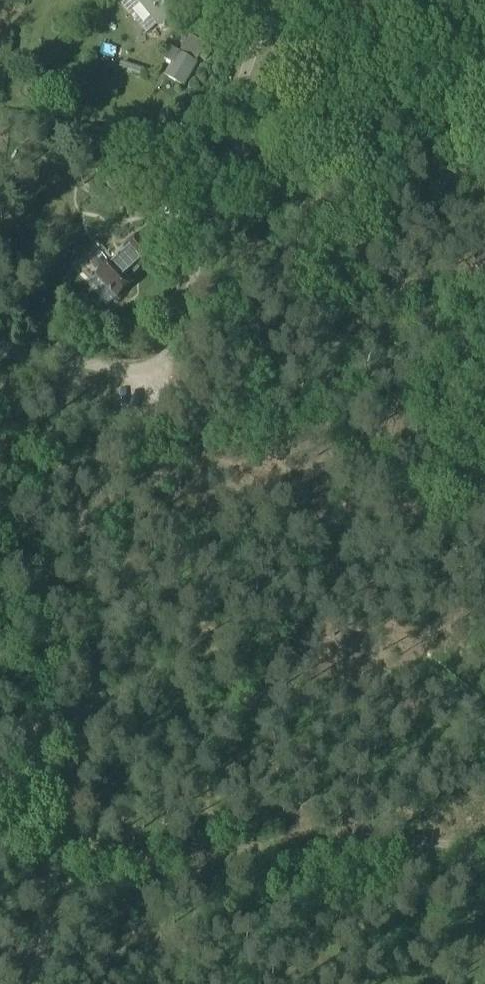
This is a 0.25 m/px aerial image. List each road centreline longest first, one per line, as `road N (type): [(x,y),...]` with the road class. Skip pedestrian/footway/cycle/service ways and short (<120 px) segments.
road 1 (track): [(19,983),(155,422),(152,376)]
road 2 (track): [(0,863),(484,847)]
road 3 (unclassified): [(152,376),(170,358),(228,188),(234,113),(267,0)]
road 4 (unclassified): [(152,376),(0,354)]

